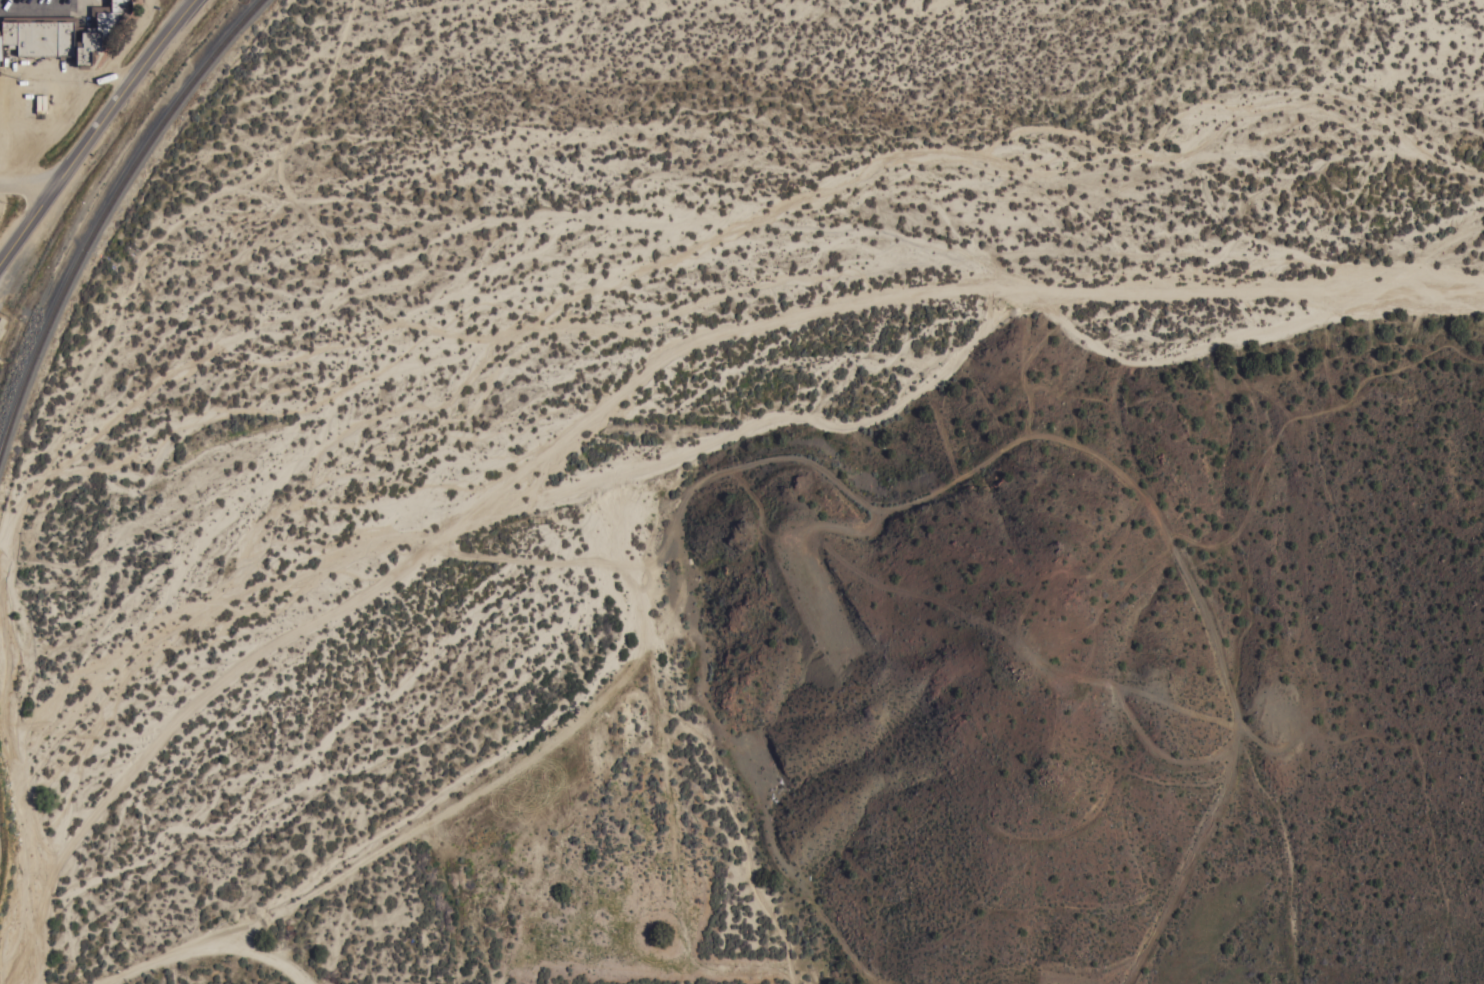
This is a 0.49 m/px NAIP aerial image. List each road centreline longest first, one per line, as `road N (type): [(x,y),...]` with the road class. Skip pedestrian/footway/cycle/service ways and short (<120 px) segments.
road 1 (secondary): [(0,251),(191,0)]

